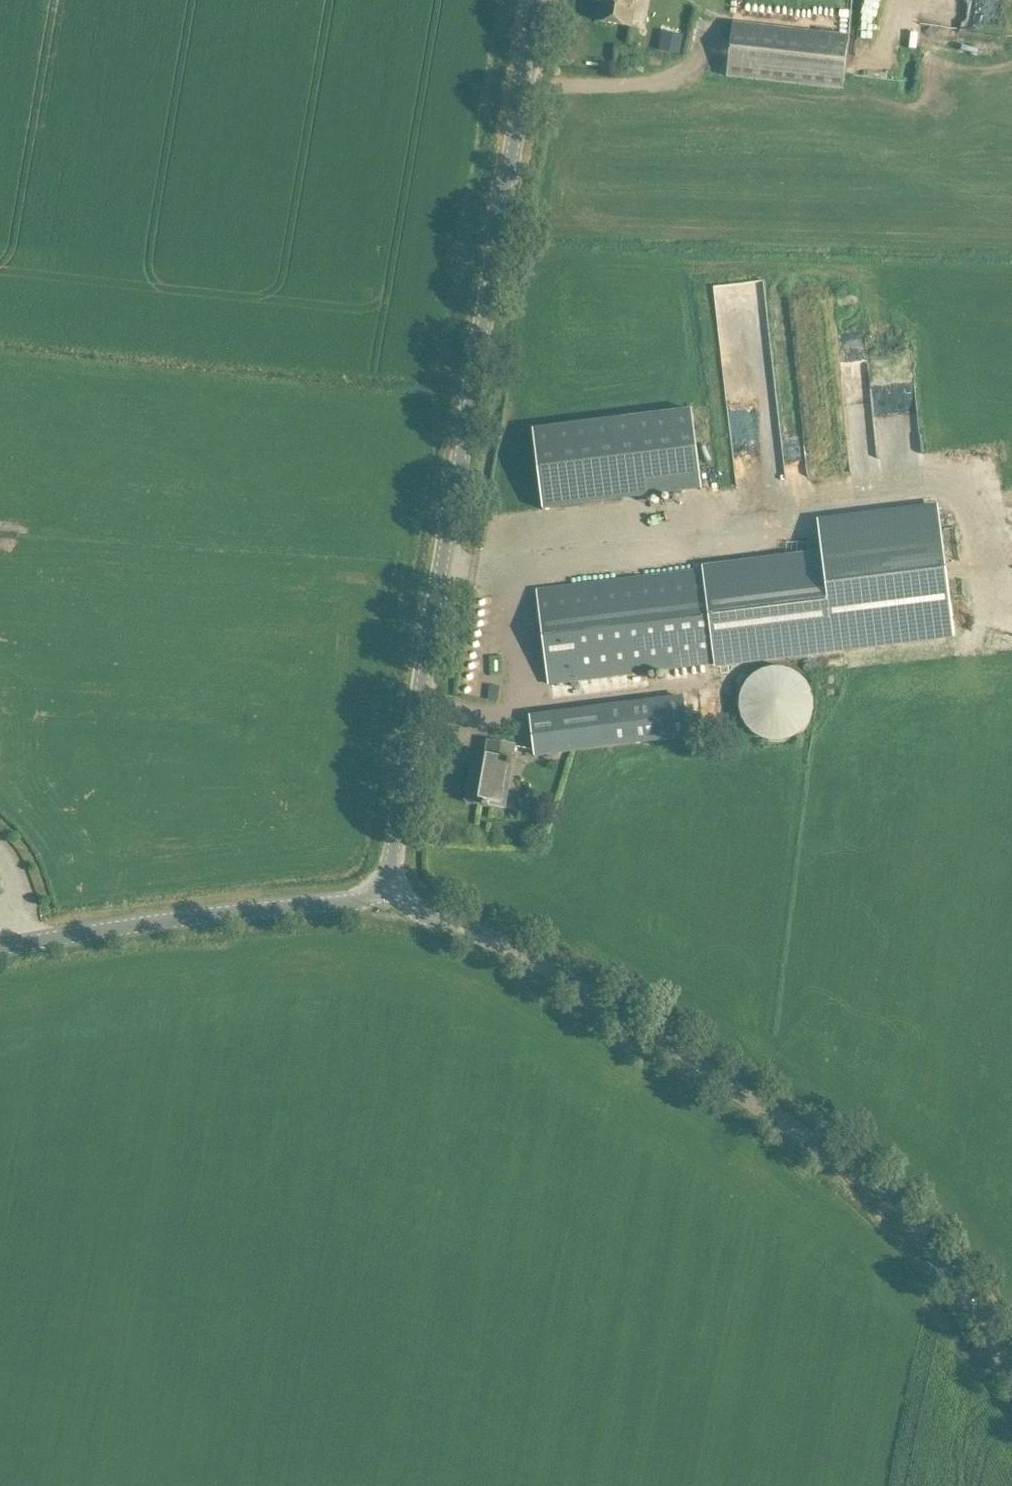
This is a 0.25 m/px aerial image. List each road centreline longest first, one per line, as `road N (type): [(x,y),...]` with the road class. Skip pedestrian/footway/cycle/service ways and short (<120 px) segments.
road 1 (unclassified): [(387,896),(542,0)]
road 2 (unclassified): [(1011,1368),(914,1232),(821,1148),(564,977),(387,896)]
road 3 (unclassified): [(0,948),(387,896)]

